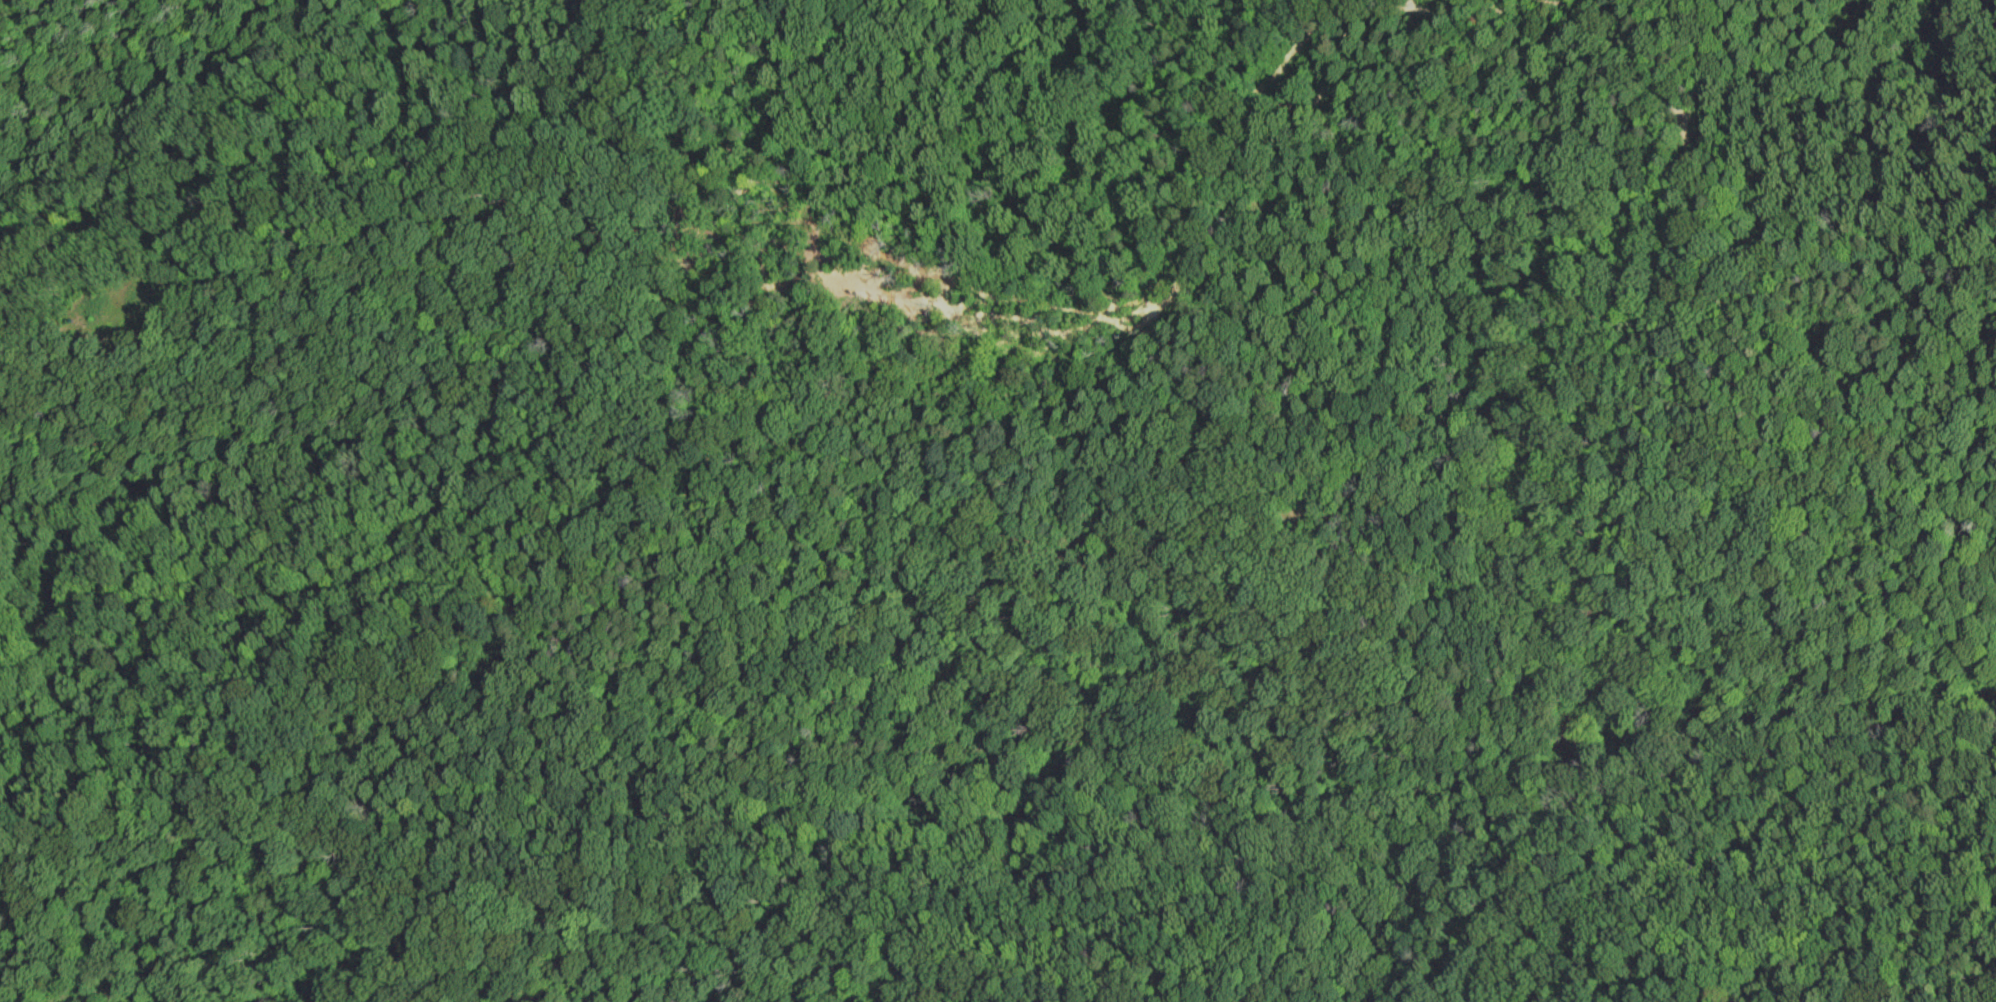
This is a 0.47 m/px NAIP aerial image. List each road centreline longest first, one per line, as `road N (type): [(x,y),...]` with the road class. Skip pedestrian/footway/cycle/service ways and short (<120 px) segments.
road 1 (residential): [(1538,0),(1463,16),(1415,4),(1362,6),(1318,29),(1238,112),(1182,258),(1162,284),(1128,304),(1066,308),(703,228),(690,183),(686,0)]
road 2 (residential): [(1995,255),(1917,272),(1852,275),(1719,229),(1673,89),(1617,27),(1564,0)]

